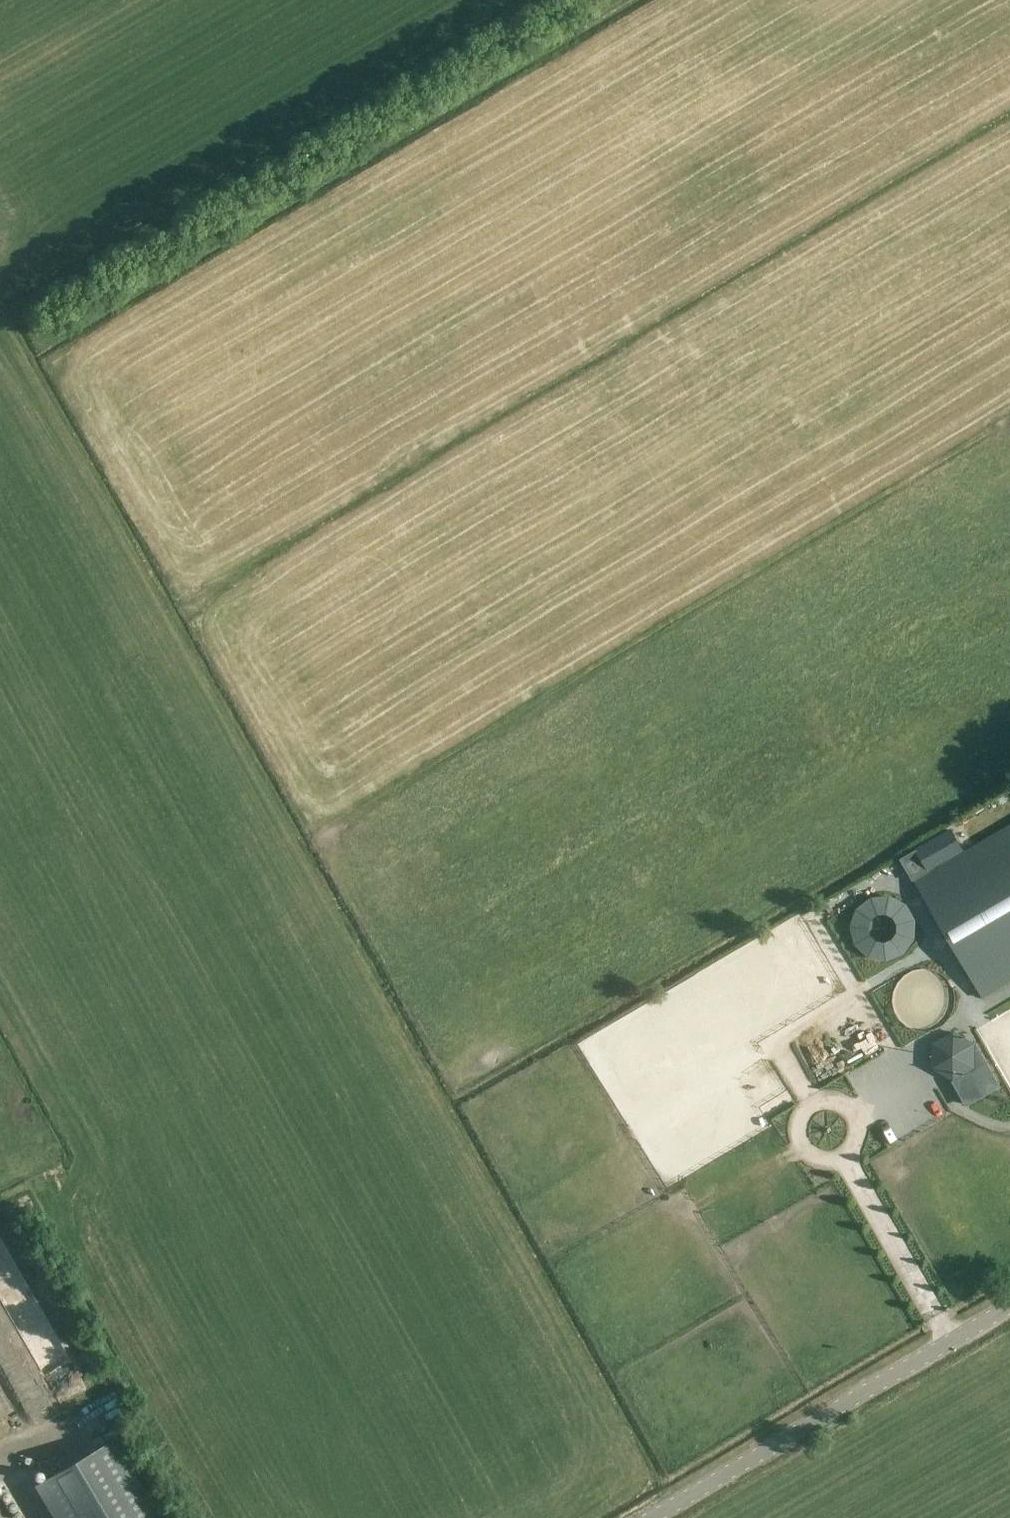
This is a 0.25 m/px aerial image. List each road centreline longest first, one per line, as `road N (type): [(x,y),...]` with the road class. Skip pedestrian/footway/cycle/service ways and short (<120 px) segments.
road 1 (tertiary): [(660,1517),(1009,1310)]

